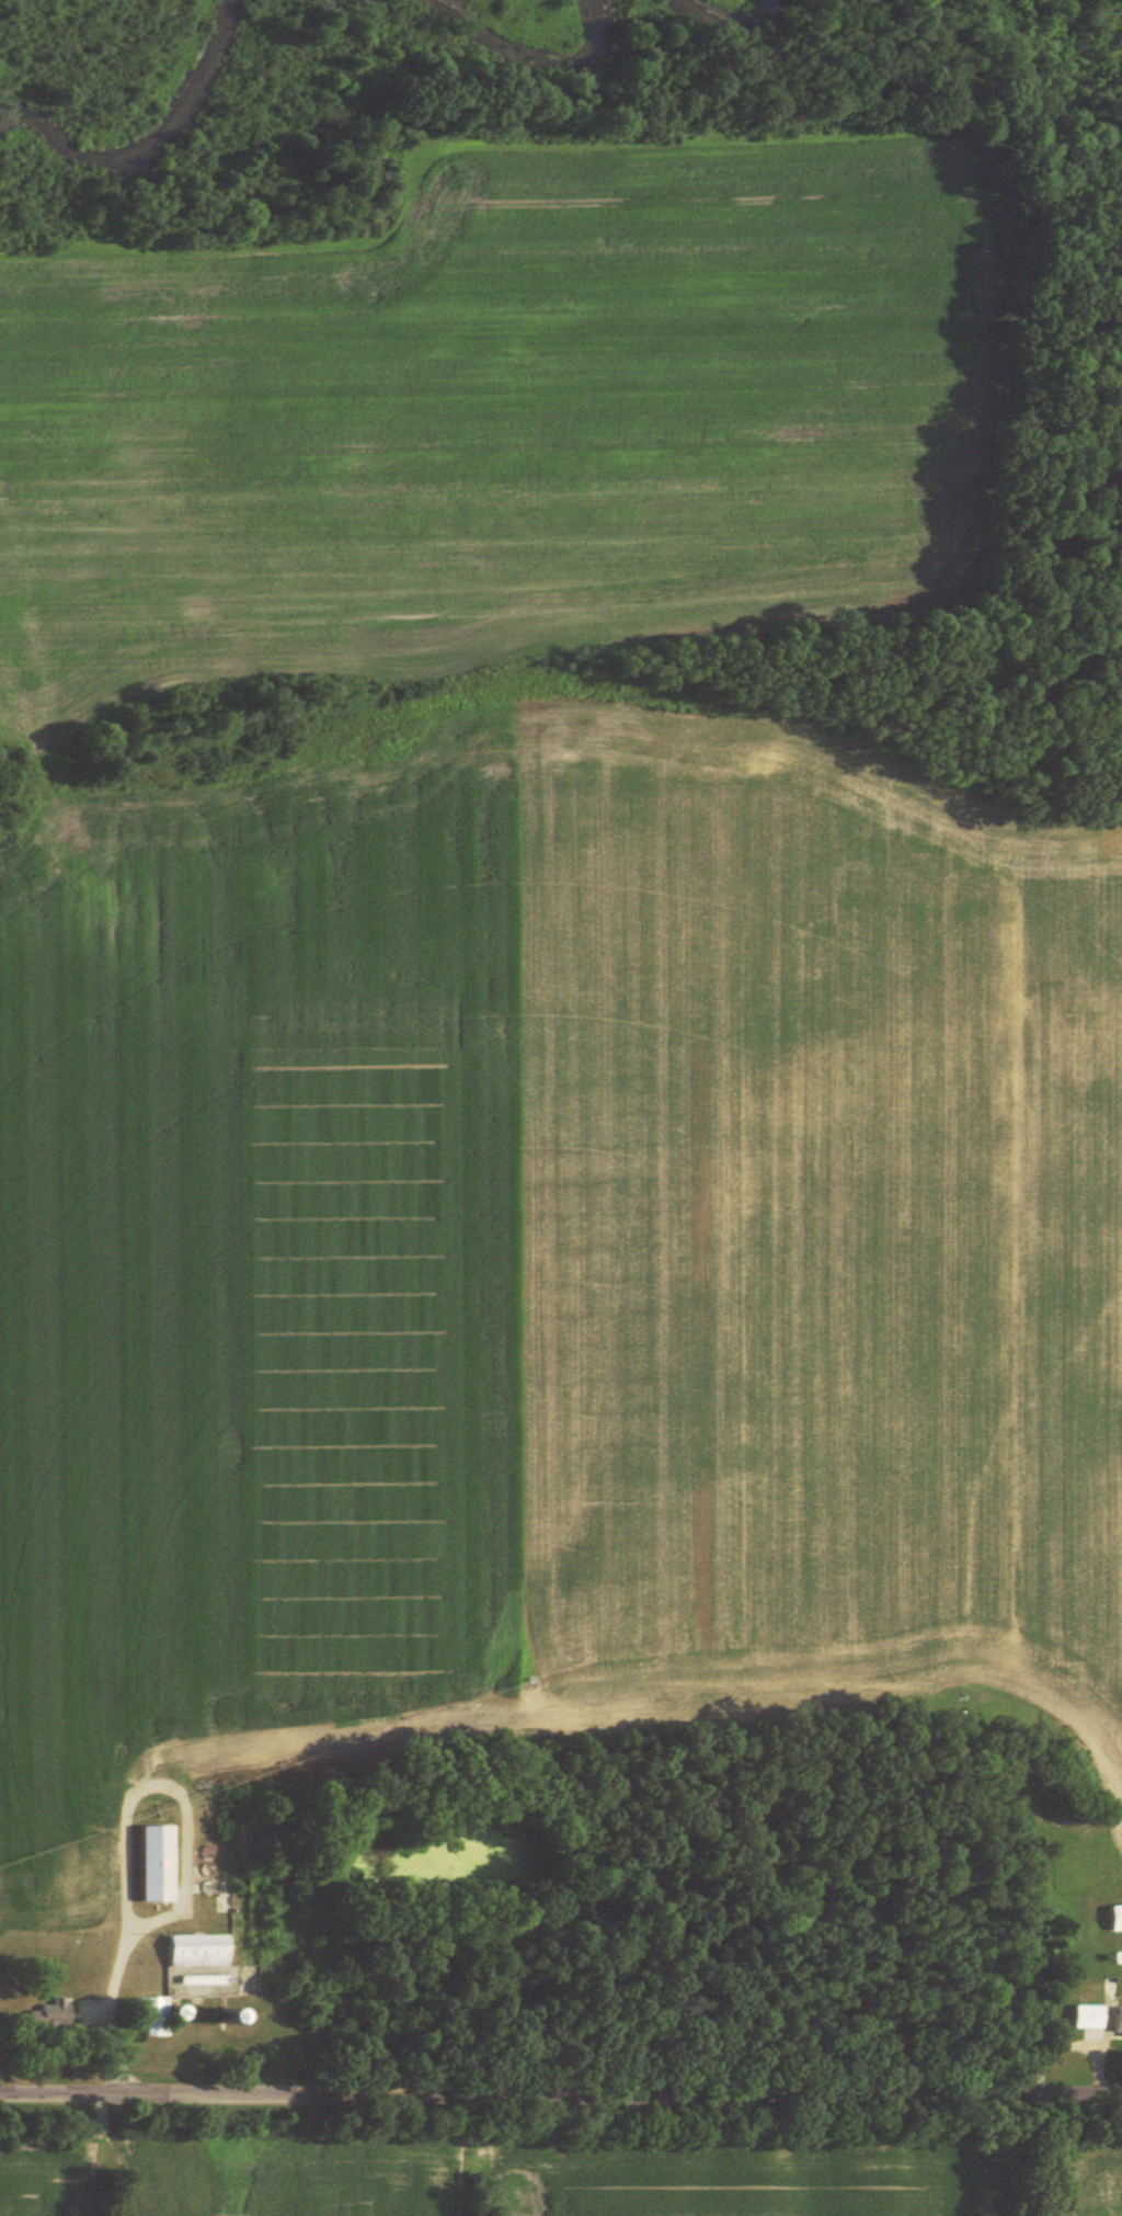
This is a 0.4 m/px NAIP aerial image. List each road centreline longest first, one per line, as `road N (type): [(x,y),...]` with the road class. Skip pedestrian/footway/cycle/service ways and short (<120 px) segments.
road 1 (tertiary): [(1121,2099),(0,2097)]

